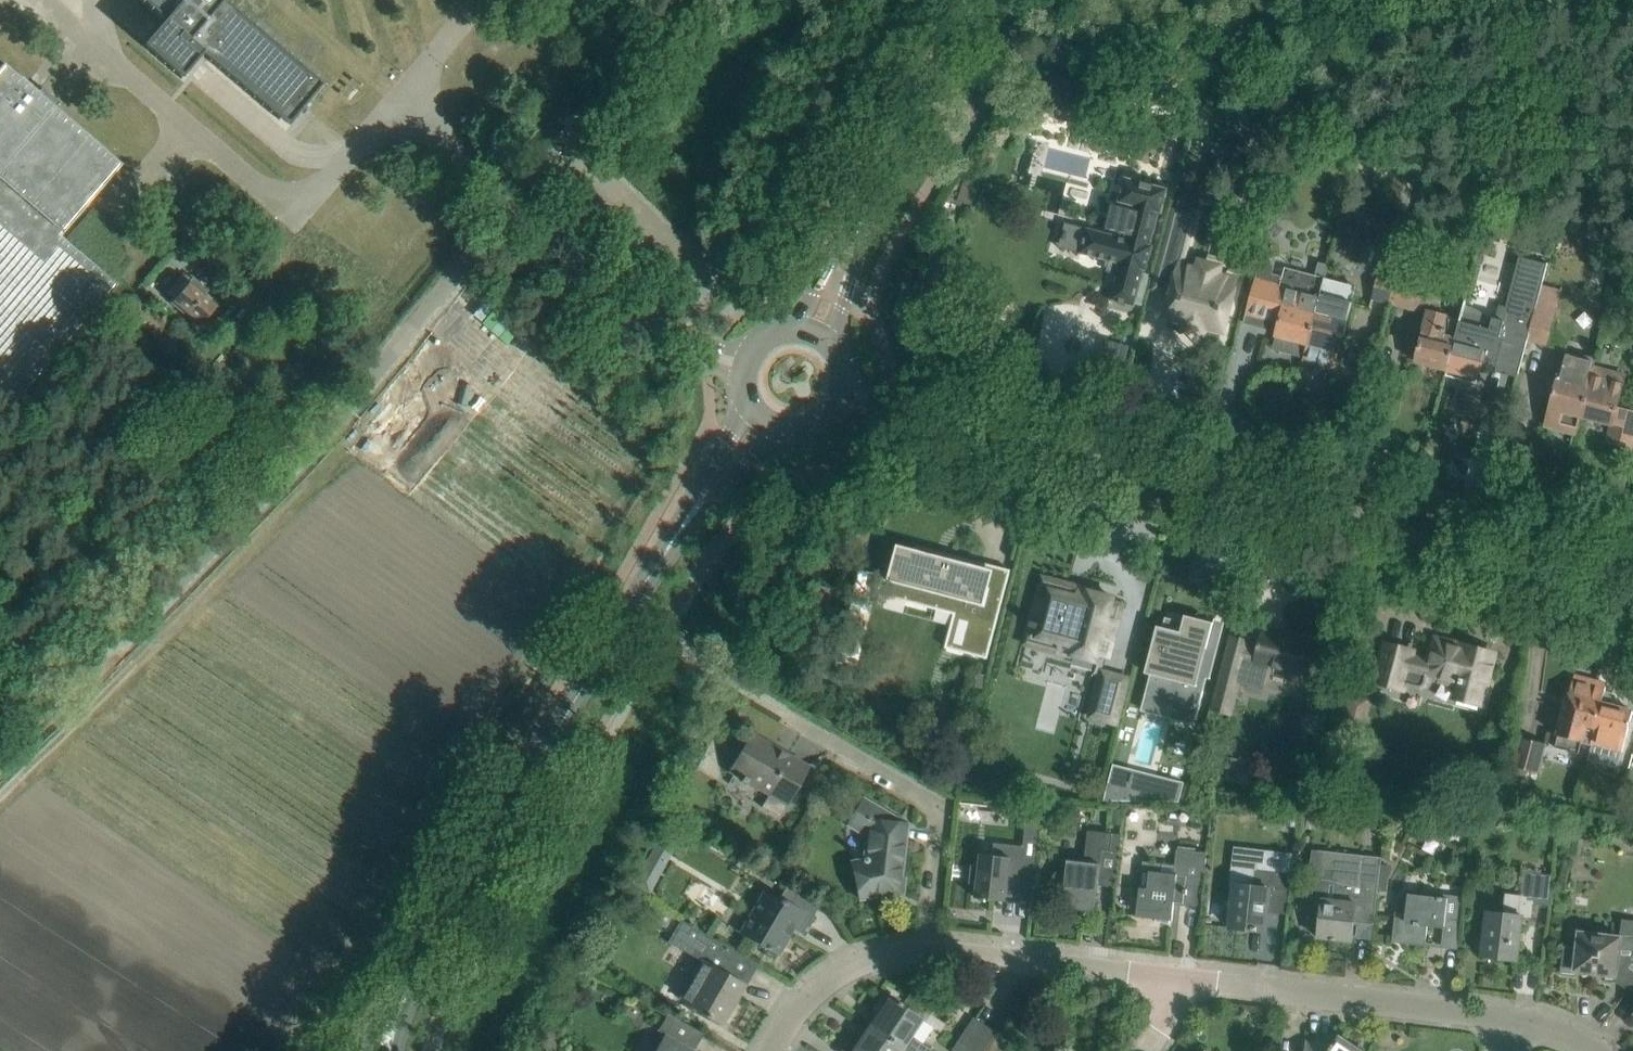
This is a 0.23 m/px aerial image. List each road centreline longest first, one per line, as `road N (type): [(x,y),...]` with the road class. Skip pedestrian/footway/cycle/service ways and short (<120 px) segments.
road 1 (tertiary): [(1632,600),(844,391)]
road 2 (tertiary): [(415,973),(763,418)]
road 3 (unclassified): [(118,640),(330,427),(519,201)]
road 4 (residential): [(928,951),(932,819),(917,785),(705,677)]
road 5 (tertiary): [(817,333),(857,224),(980,0)]
road 6 (residential): [(1527,1020),(1186,975)]
road 7 (unclassified): [(746,365),(710,355),(519,201)]
road 8 (residential): [(1186,975),(928,951)]
road 9 (residential): [(928,951),(888,952),(825,980),(772,1050)]
road 10 (track): [(0,771),(103,666),(118,640)]
road 11 (track): [(684,0),(577,129)]

